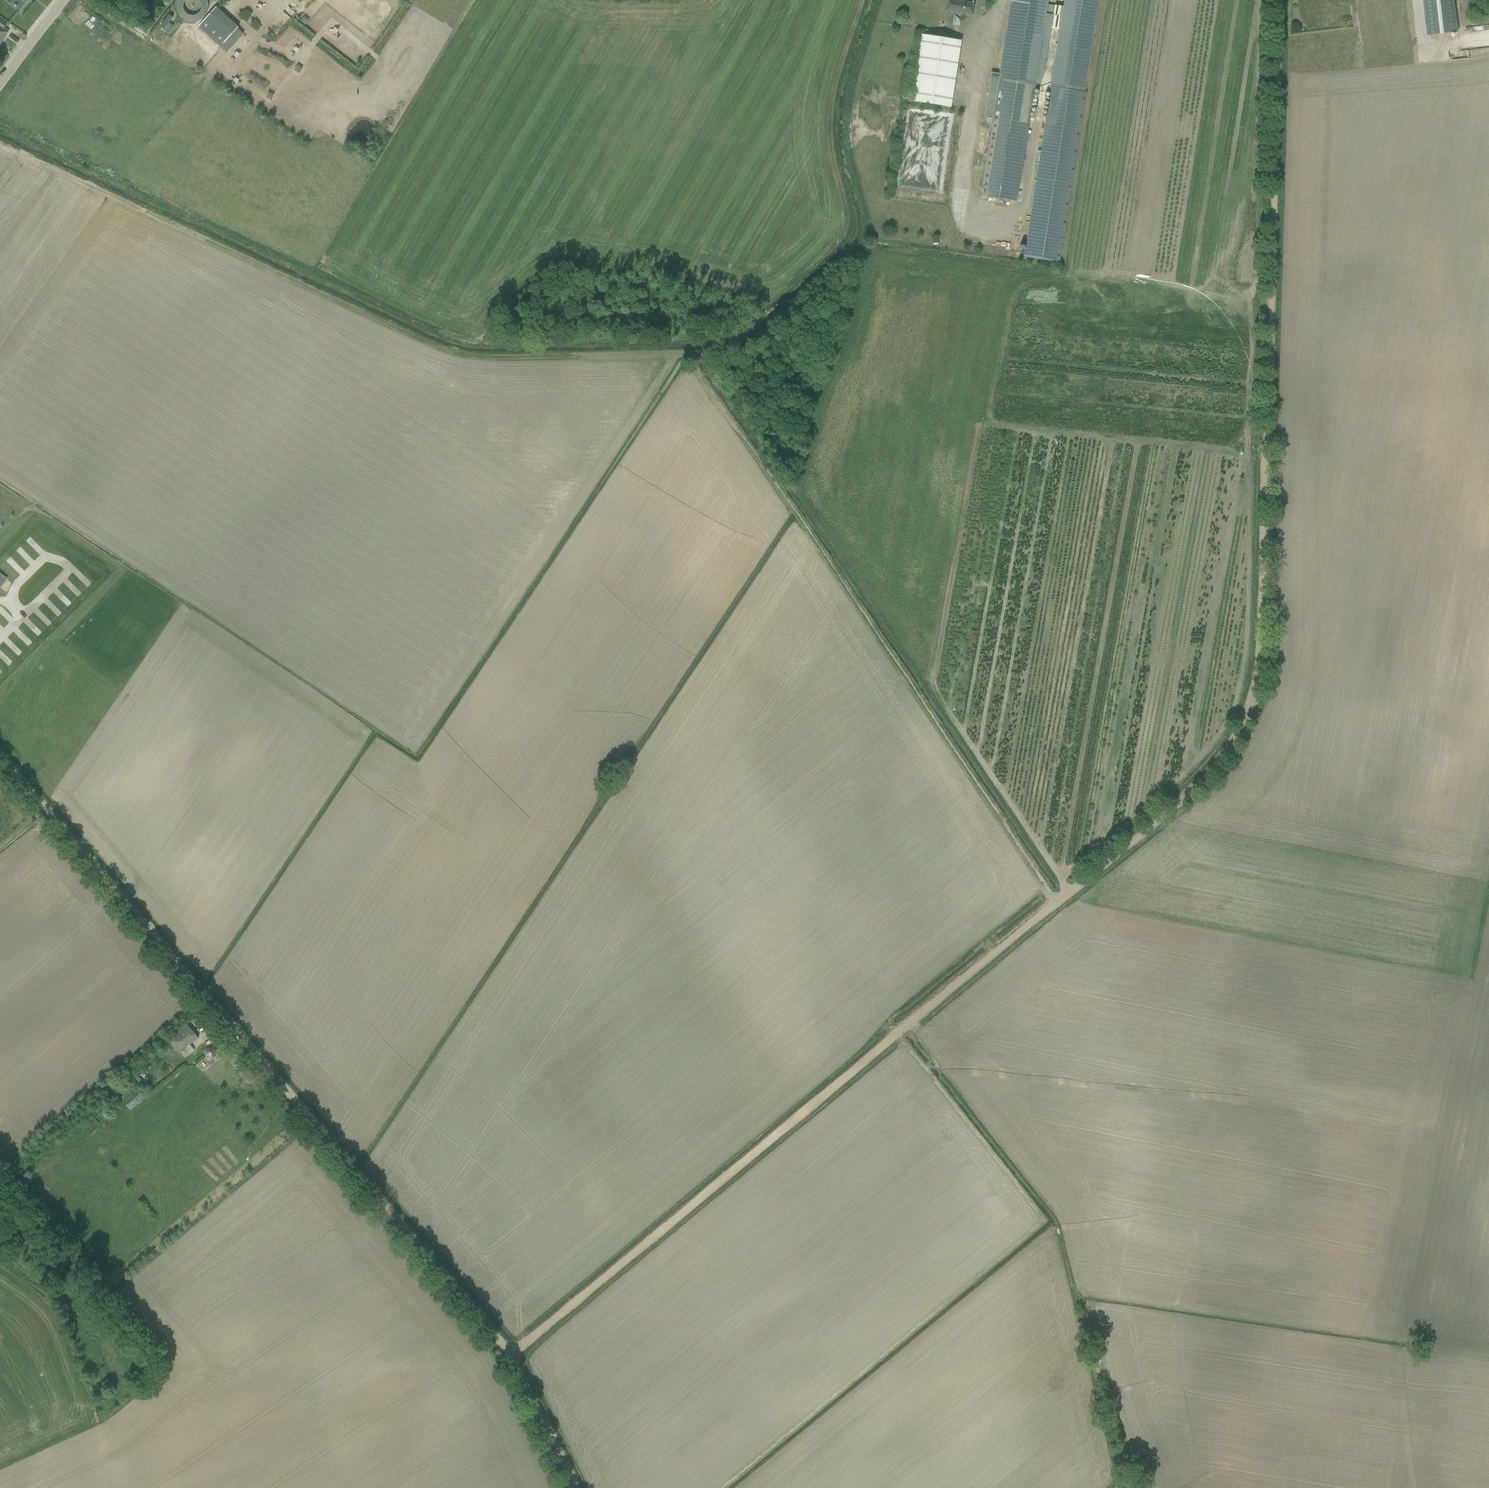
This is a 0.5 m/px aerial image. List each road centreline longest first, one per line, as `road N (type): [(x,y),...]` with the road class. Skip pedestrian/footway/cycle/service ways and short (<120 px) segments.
road 1 (track): [(512,1358),(1206,775),(1238,732),(1257,675),(1260,637),(1272,0)]
road 2 (track): [(572,1487),(512,1358),(0,761)]

